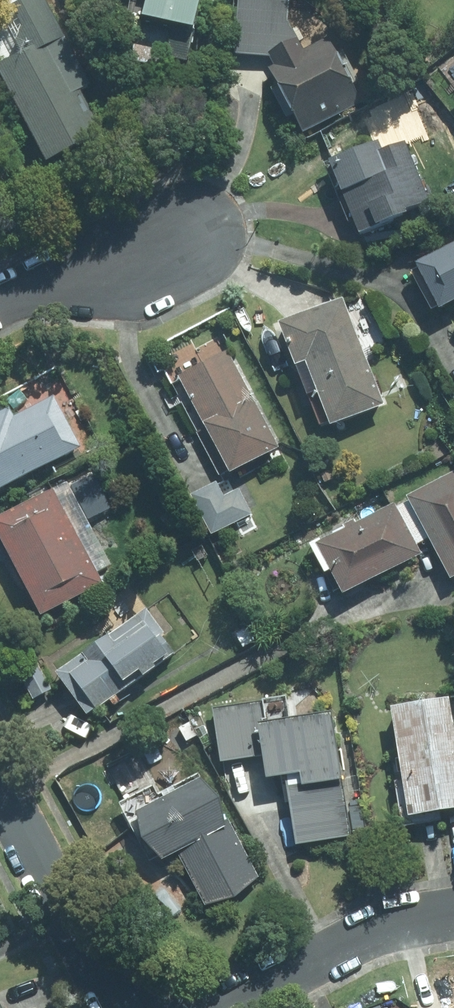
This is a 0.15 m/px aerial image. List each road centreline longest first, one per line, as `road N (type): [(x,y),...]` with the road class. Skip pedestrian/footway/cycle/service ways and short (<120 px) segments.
road 1 (residential): [(0,777),(125,1007)]
road 2 (residential): [(453,911),(361,936),(226,1007)]
road 3 (residential): [(203,228),(104,278),(0,297)]

